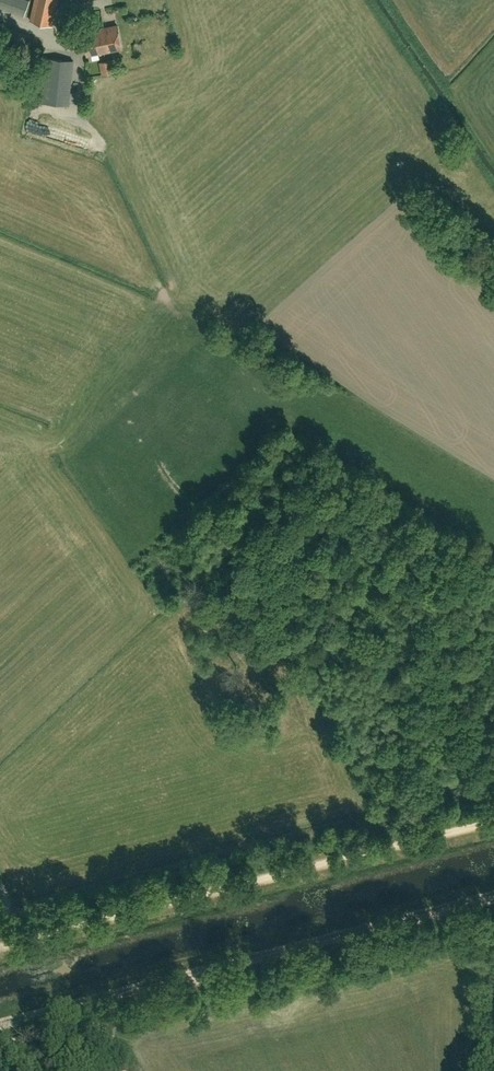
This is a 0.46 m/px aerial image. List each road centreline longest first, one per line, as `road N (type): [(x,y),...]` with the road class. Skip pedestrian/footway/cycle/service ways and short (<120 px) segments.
road 1 (track): [(0,1026),(493,899)]
road 2 (track): [(493,821),(187,899)]
road 3 (track): [(0,922),(11,905),(38,912),(142,895),(187,899)]
road 4 (track): [(187,899),(0,946)]

